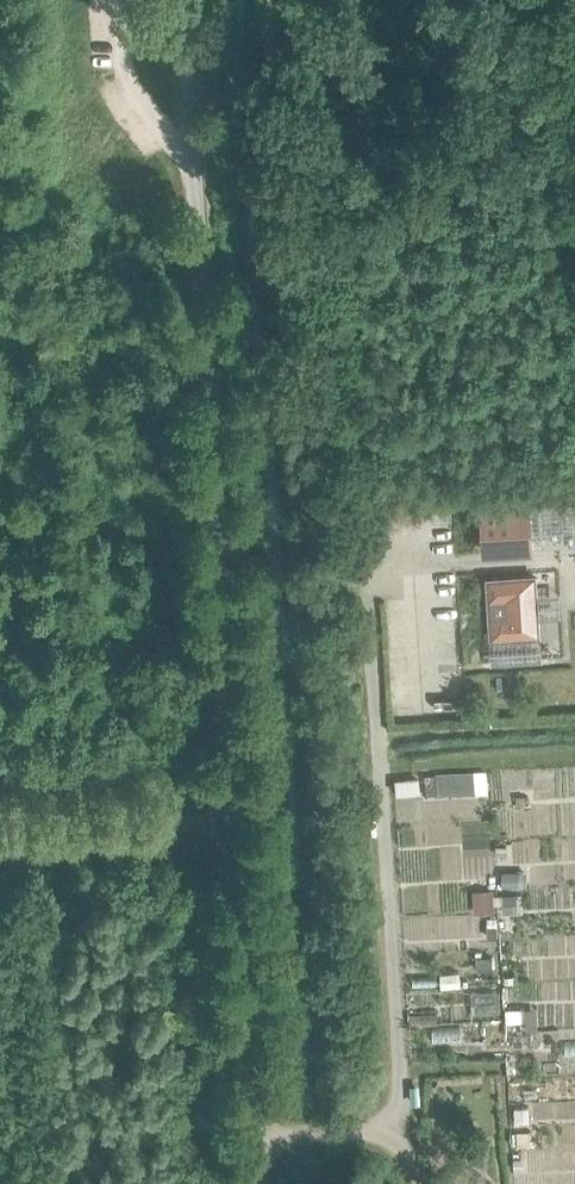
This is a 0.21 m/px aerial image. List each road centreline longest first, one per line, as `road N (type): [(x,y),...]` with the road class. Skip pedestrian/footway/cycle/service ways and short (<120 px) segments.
road 1 (unclassified): [(251,1137),(189,155)]
road 2 (unclassified): [(390,1130),(402,1093),(366,564)]
road 3 (unclassified): [(103,0),(112,91),(189,155)]
road 4 (unclassified): [(189,155),(179,0)]
road 5 (unclassified): [(251,1137),(390,1130)]

